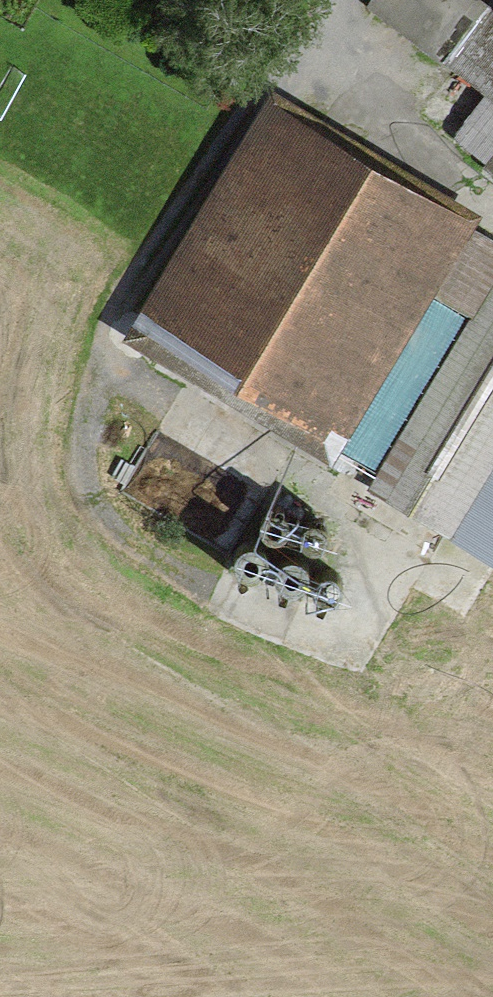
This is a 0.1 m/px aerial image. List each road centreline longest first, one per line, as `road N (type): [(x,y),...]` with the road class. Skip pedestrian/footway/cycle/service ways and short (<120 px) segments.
road 1 (track): [(339,28),(243,106),(98,359),(84,452),(110,529),(163,565),(337,648)]
road 2 (track): [(337,648),(394,539),(98,359)]
road 3 (track): [(345,0),(339,28),(360,105),(492,203)]
road 4 (track): [(0,187),(138,281)]

